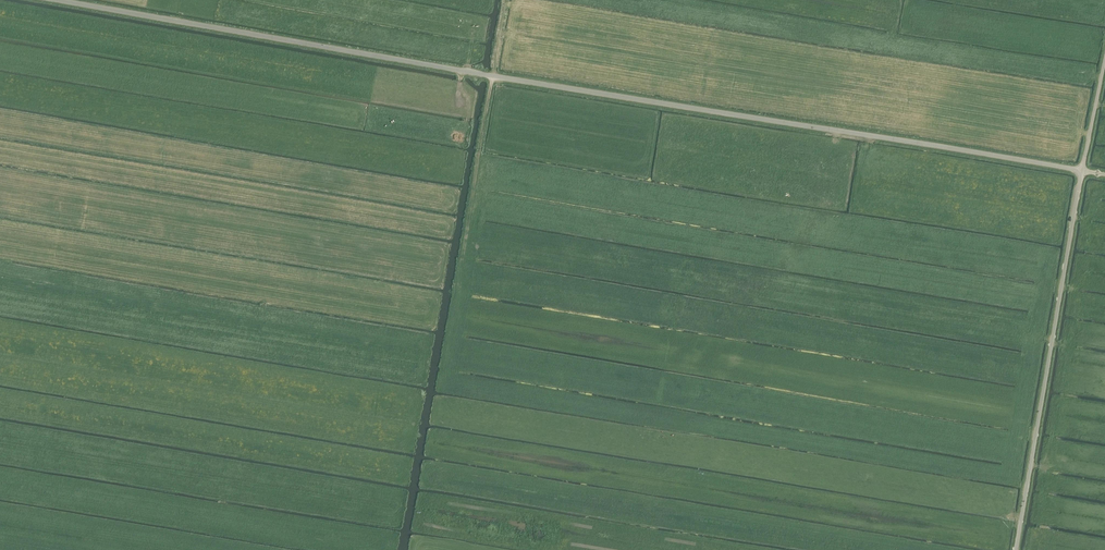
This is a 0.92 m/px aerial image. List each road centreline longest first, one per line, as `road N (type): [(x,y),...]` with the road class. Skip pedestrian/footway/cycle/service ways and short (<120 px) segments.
road 1 (unclassified): [(1082,170),(48,0)]
road 2 (track): [(506,0),(450,377),(508,390)]
road 3 (unclassified): [(1015,549),(1082,170)]

